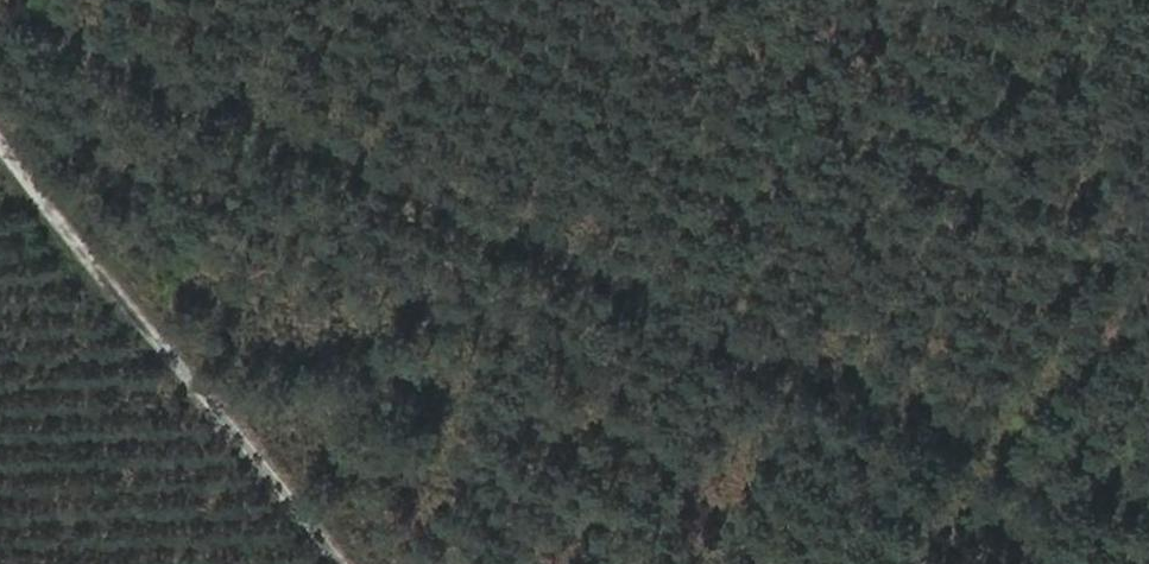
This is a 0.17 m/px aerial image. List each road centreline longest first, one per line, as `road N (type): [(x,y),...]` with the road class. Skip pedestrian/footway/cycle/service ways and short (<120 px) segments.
road 1 (track): [(1148,498),(1012,463),(24,0)]
road 2 (track): [(0,145),(337,563)]
road 3 (track): [(926,563),(1148,285)]

